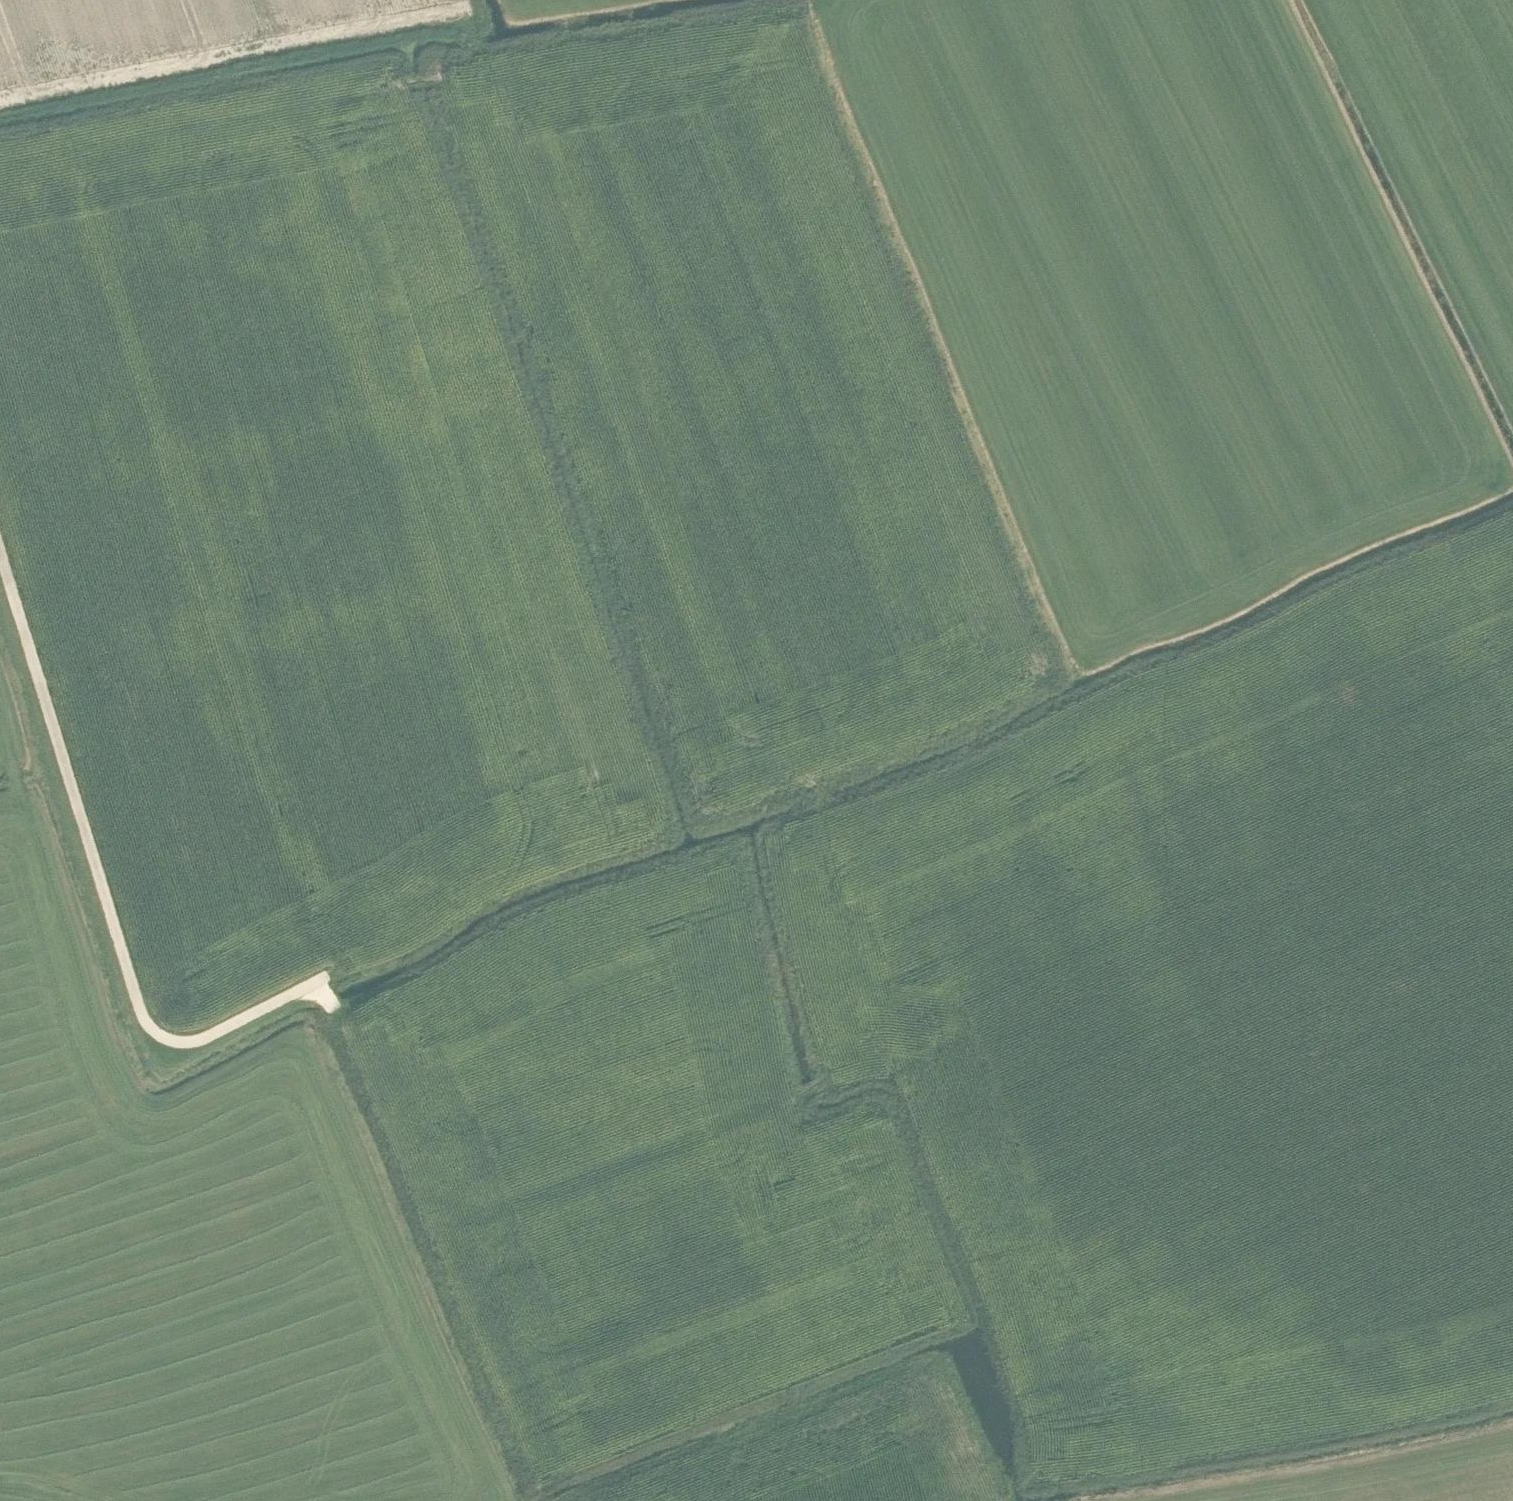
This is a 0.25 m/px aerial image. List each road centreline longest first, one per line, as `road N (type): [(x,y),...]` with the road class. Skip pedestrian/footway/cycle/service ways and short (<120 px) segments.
road 1 (track): [(0,546),(153,1031),(199,1041),(324,981)]

